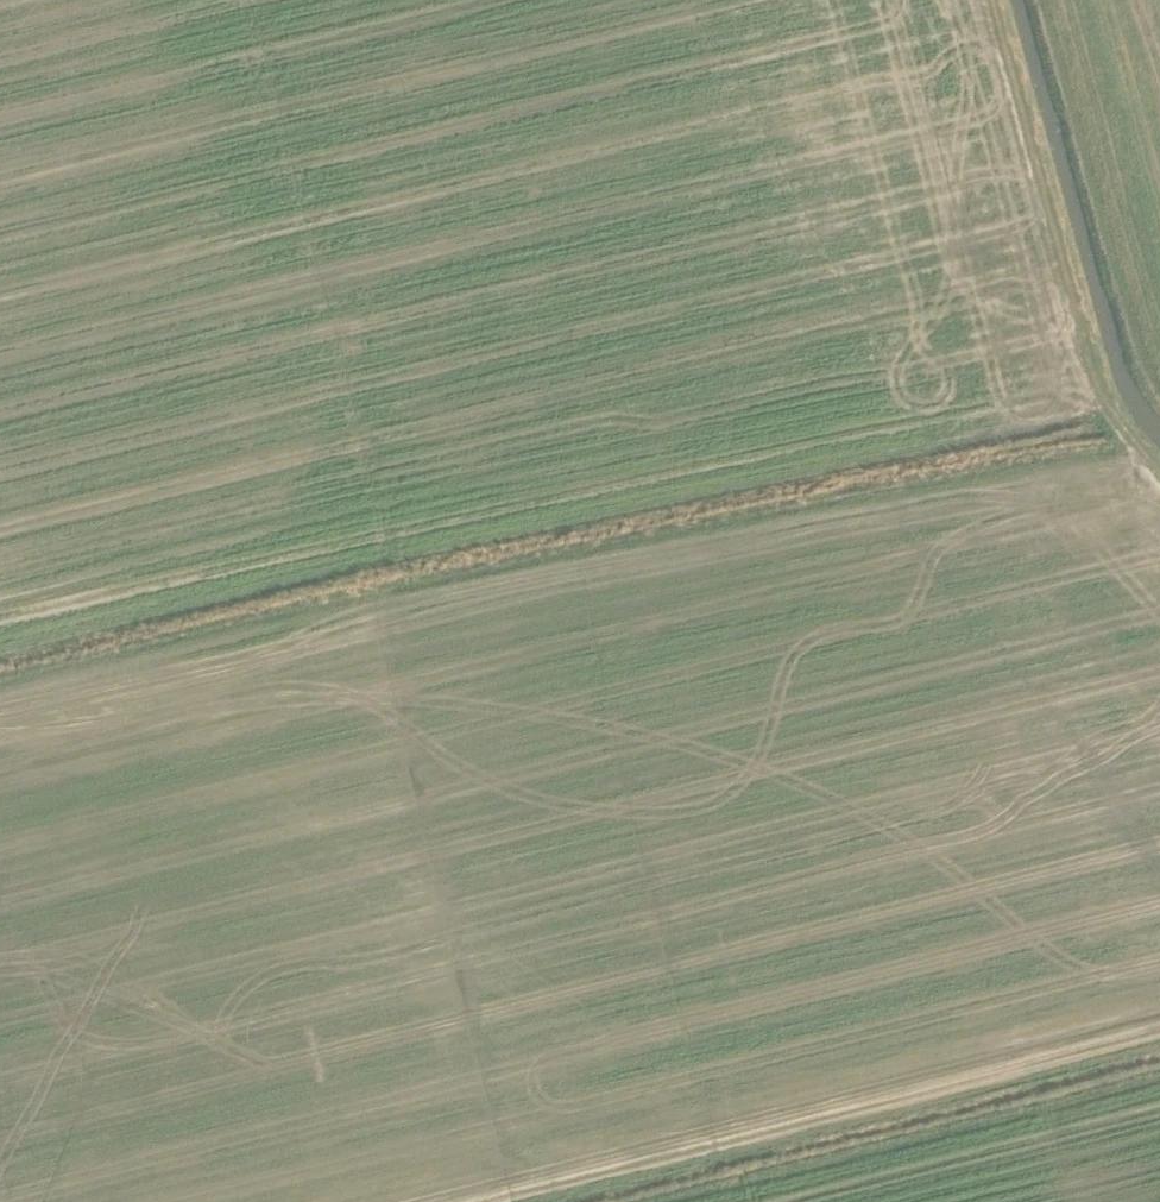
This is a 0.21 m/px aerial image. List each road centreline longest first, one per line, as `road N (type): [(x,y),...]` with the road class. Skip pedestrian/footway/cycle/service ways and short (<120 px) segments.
road 1 (track): [(1159,471),(1108,405),(997,0)]

